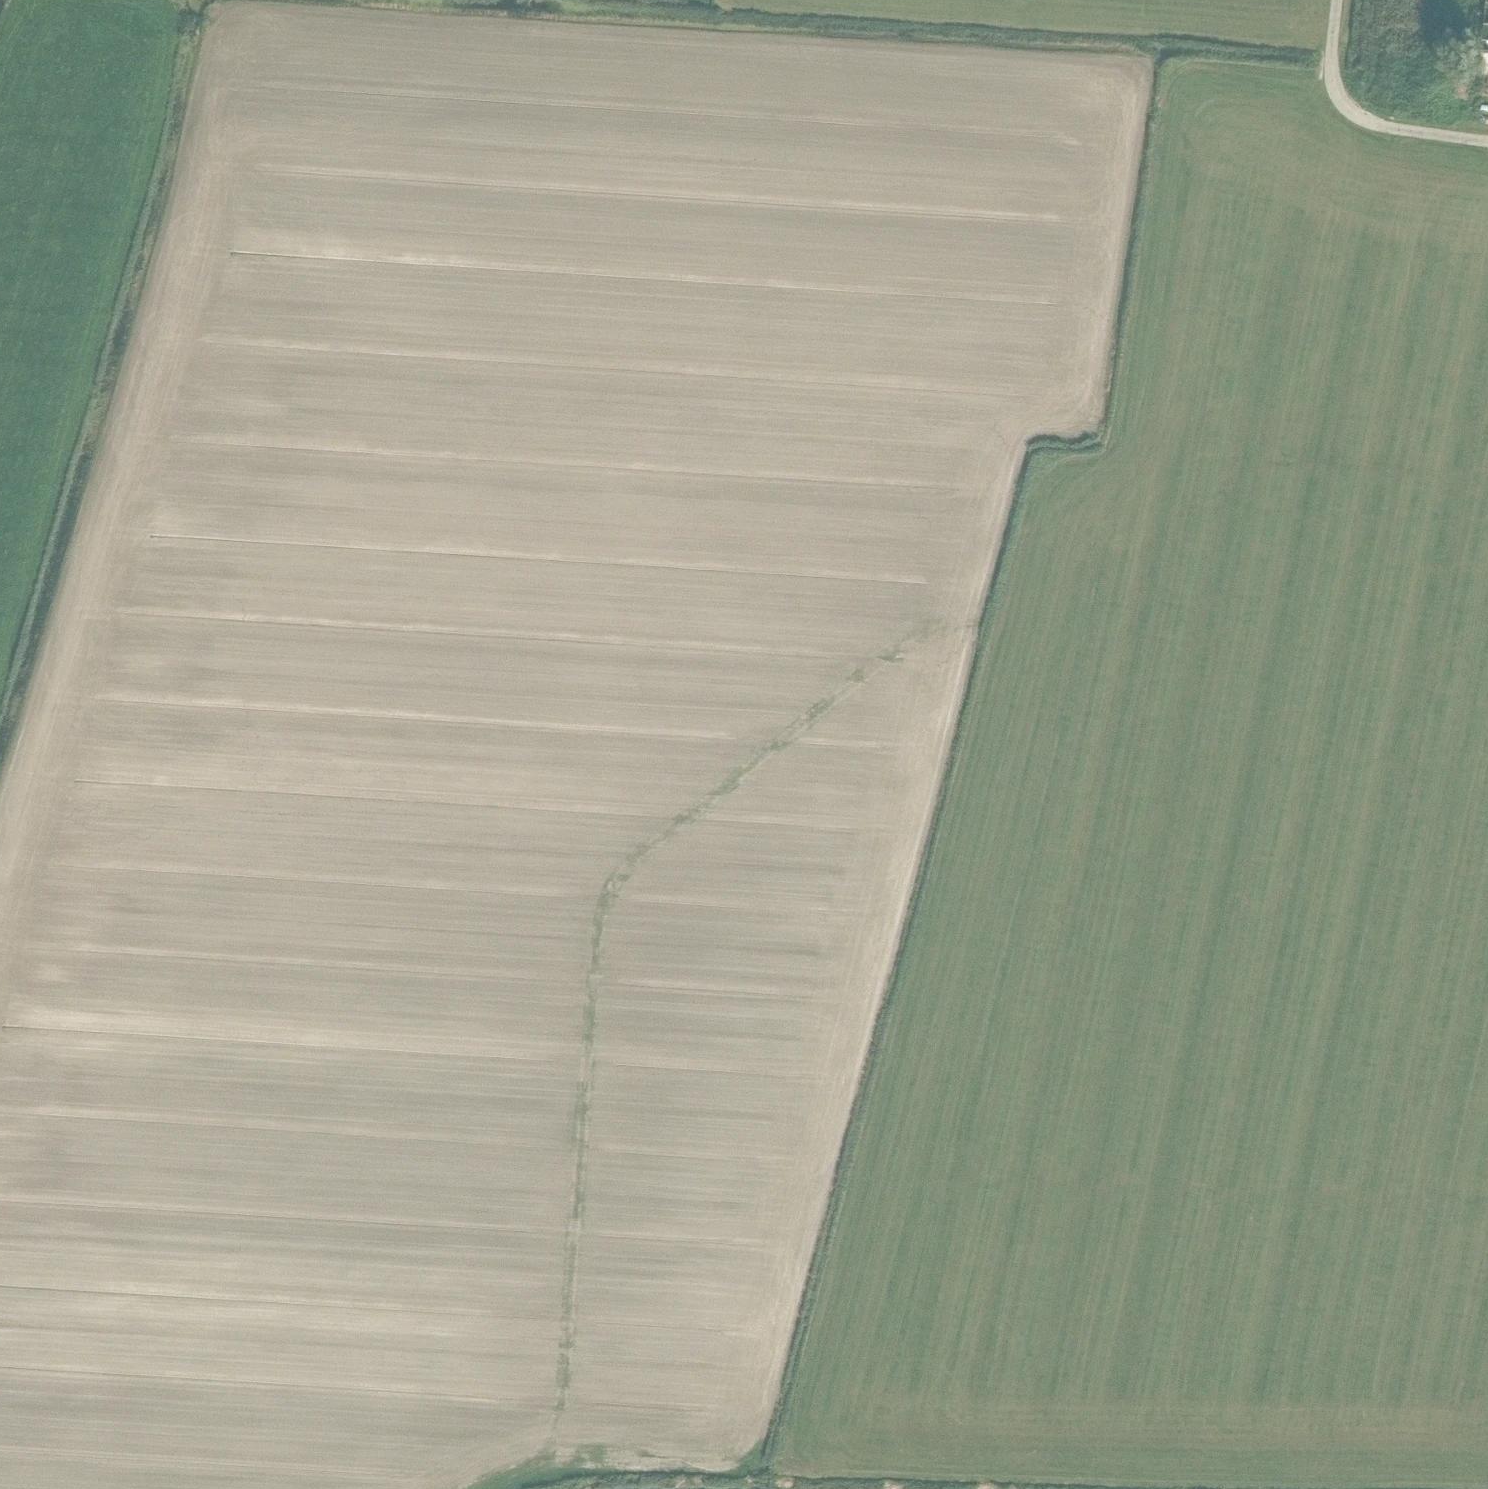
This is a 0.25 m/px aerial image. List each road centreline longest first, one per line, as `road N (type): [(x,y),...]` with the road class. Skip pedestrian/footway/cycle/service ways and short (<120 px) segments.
road 1 (unclassified): [(1487,144),(1374,126),(1352,115),(1332,80),(1337,0)]

